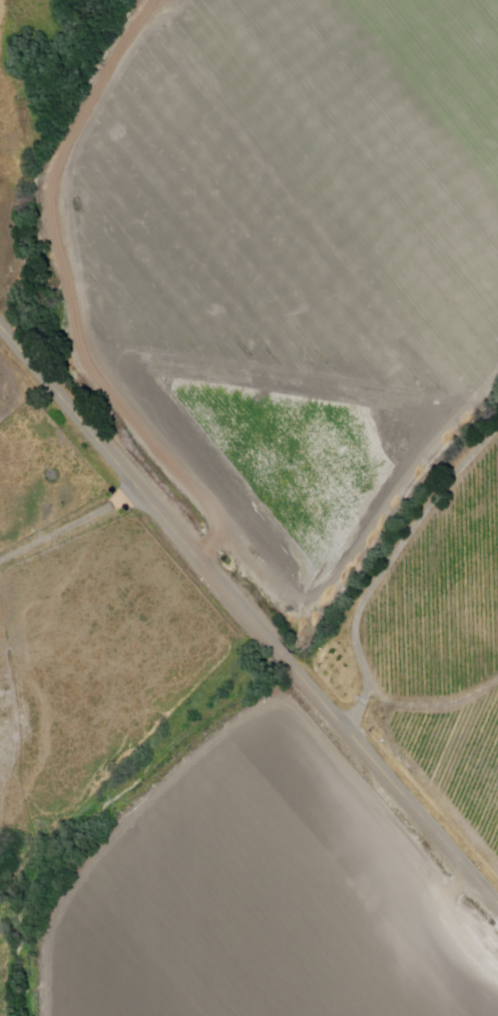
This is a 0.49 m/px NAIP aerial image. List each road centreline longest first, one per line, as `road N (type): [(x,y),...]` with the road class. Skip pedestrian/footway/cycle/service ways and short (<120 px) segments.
road 1 (tertiary): [(275,647),(0,333)]
road 2 (residential): [(497,420),(369,592),(353,630),(368,684),(365,708),(342,726)]
road 3 (tertiary): [(497,906),(287,661)]
road 4 (track): [(365,708),(460,704),(497,684)]

